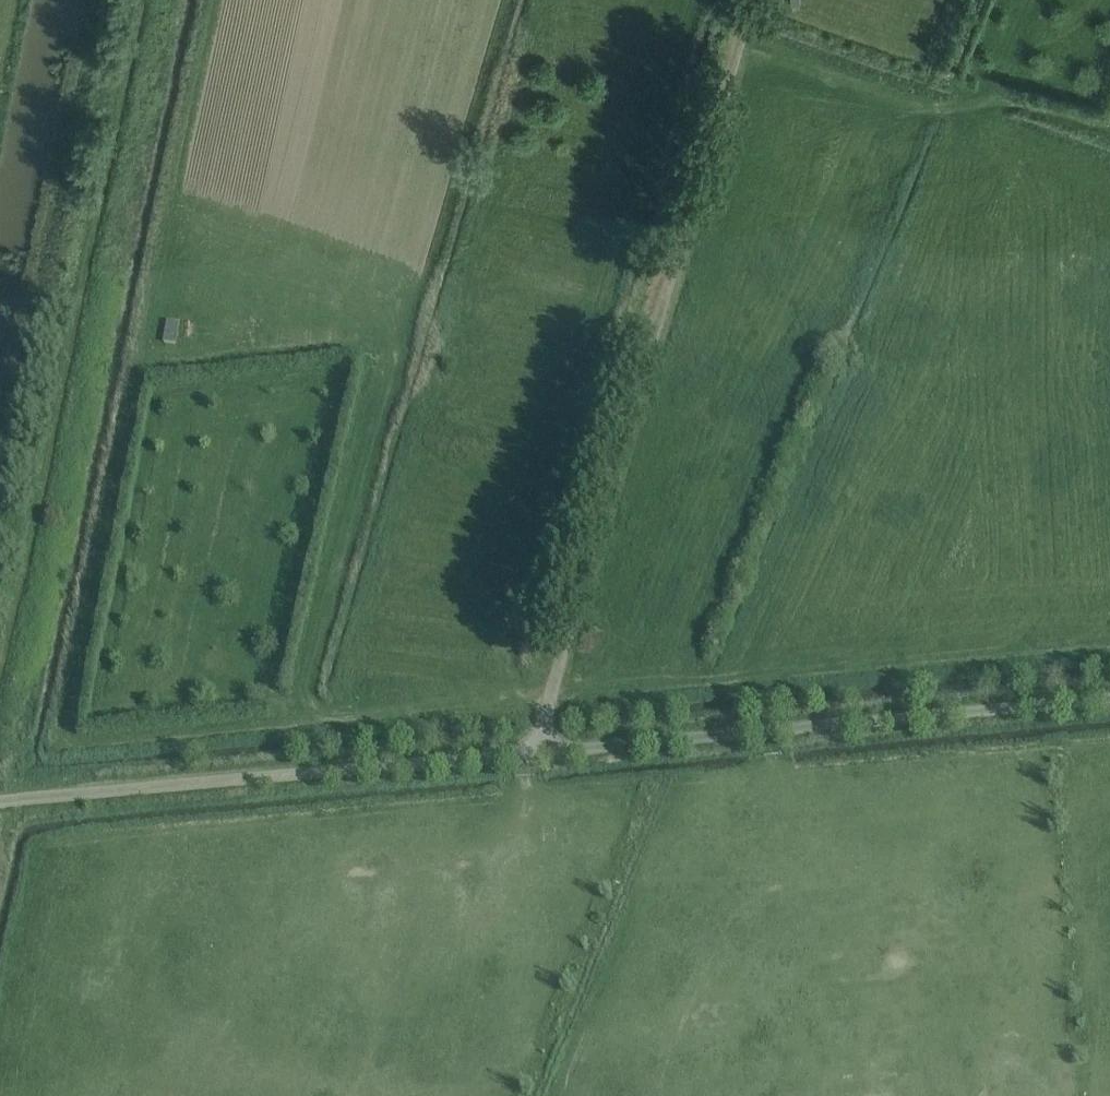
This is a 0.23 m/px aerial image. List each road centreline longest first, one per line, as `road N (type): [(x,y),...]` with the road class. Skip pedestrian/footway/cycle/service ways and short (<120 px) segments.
road 1 (unclassified): [(1109,699),(0,803)]

